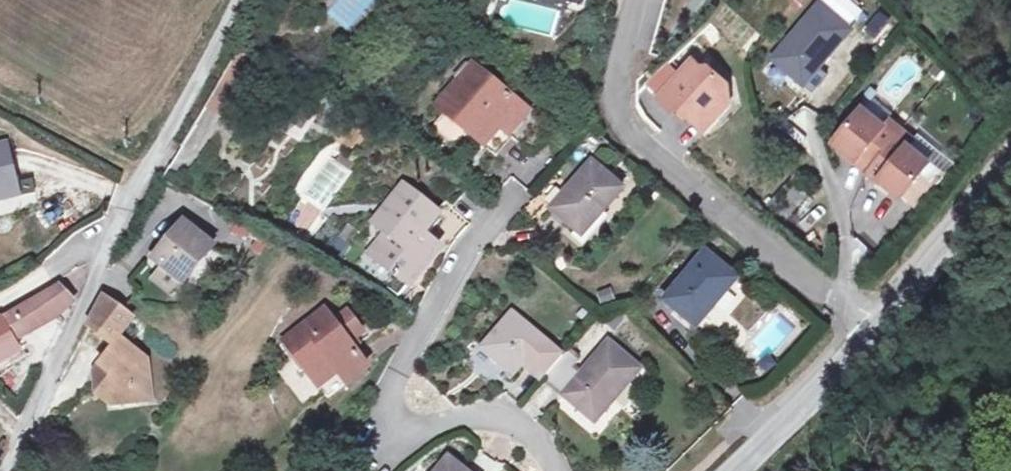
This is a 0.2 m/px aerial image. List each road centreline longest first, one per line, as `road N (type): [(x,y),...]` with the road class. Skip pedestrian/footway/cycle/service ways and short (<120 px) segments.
road 1 (residential): [(239,0),(111,230),(9,470)]
road 2 (residential): [(631,0),(610,82),(617,125),(863,327)]
road 3 (residential): [(497,206),(383,409),(415,431),(492,408),(533,434),(550,470)]
road 4 (residential): [(1010,156),(863,327)]
road 5 (residential): [(863,327),(720,470)]

